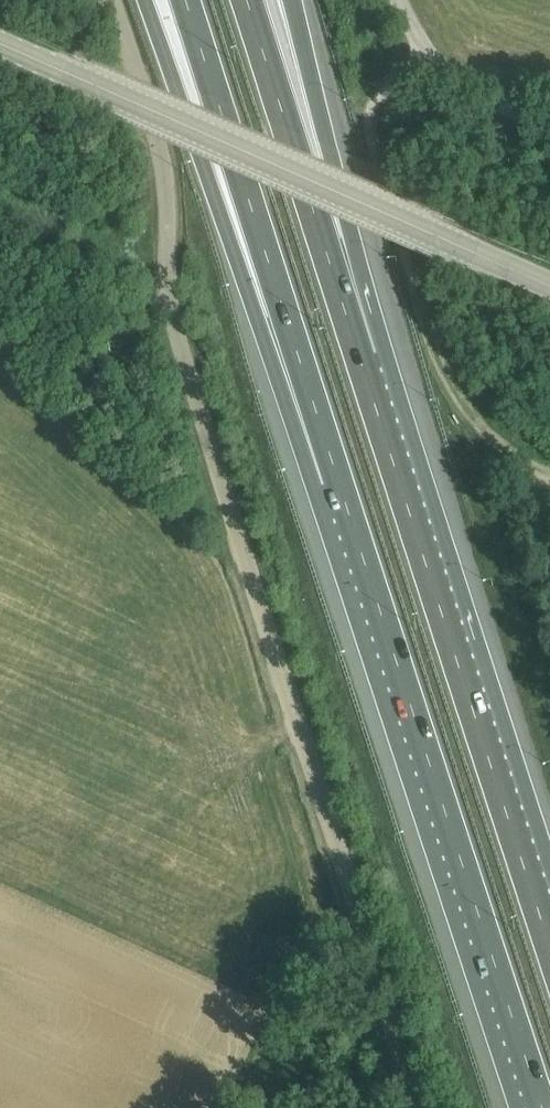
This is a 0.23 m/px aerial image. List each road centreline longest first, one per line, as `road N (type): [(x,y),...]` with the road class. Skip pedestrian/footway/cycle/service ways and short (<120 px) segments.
road 1 (unclassified): [(416,1107),(173,311),(162,147),(115,0)]
road 2 (motorway): [(340,489),(541,1107)]
road 3 (motorway): [(549,940),(360,359)]
road 4 (unclassified): [(549,282),(0,42)]
road 5 (motorway): [(145,0),(255,317),(340,489)]
road 6 (motorway): [(188,0),(340,489)]
road 7 (motorway): [(360,359),(248,0)]
road 8 (motorway): [(360,359),(330,158),(291,0)]
road 9 (unclassified): [(427,52),(374,121),(416,281)]
road 10 (unclassified): [(549,124),(488,97),(427,52)]

